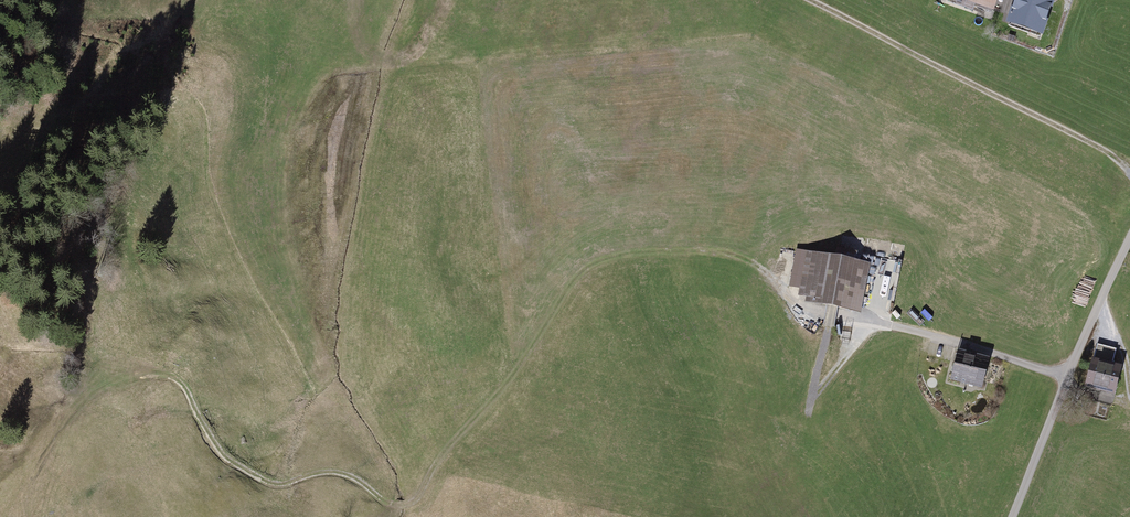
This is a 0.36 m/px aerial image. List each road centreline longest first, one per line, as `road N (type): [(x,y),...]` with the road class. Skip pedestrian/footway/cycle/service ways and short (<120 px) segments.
road 1 (track): [(31,516),(47,446),(67,414),(122,383),(156,379),(188,390),(225,458),(272,486),(347,477),(403,508),(422,499),(435,473)]
road 2 (track): [(806,313),(744,260),(677,254),(603,264),(576,285),(542,341),(435,473)]
road 3 (track): [(1129,166),(808,0)]
road 4 (unclassified): [(1013,516),(1129,245)]

